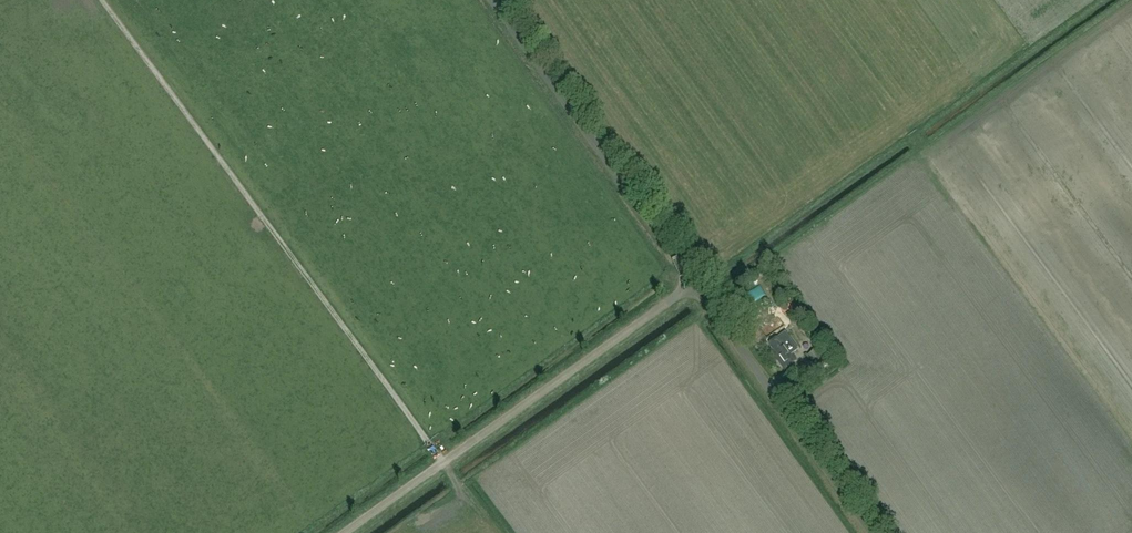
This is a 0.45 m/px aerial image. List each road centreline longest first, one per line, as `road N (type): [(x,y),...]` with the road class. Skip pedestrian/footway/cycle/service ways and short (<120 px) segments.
road 1 (unclassified): [(347,532),(694,283)]
road 2 (unclassified): [(694,283),(495,0)]
road 3 (unclassified): [(873,532),(694,283)]

